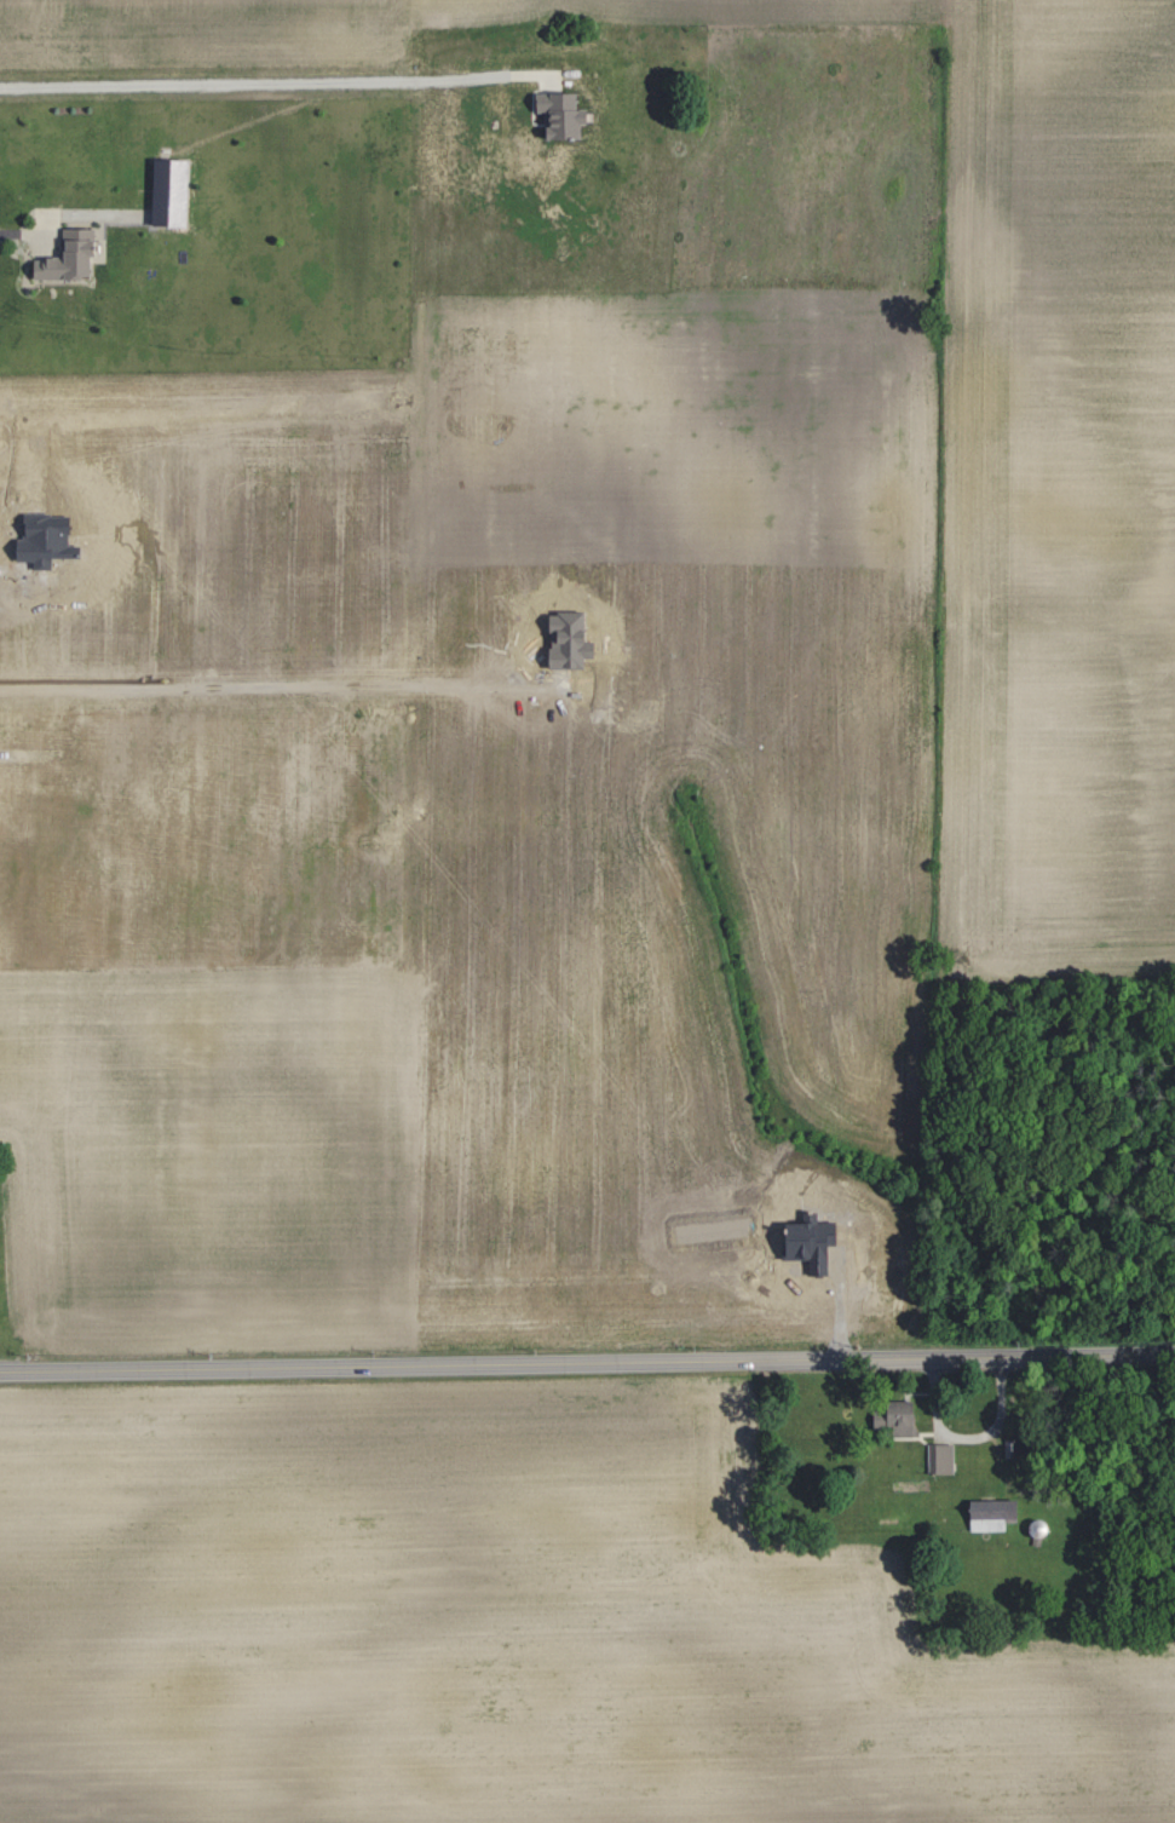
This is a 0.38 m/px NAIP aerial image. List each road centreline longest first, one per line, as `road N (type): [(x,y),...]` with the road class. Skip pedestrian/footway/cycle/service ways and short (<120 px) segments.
road 1 (tertiary): [(1174,1354),(0,1372)]

